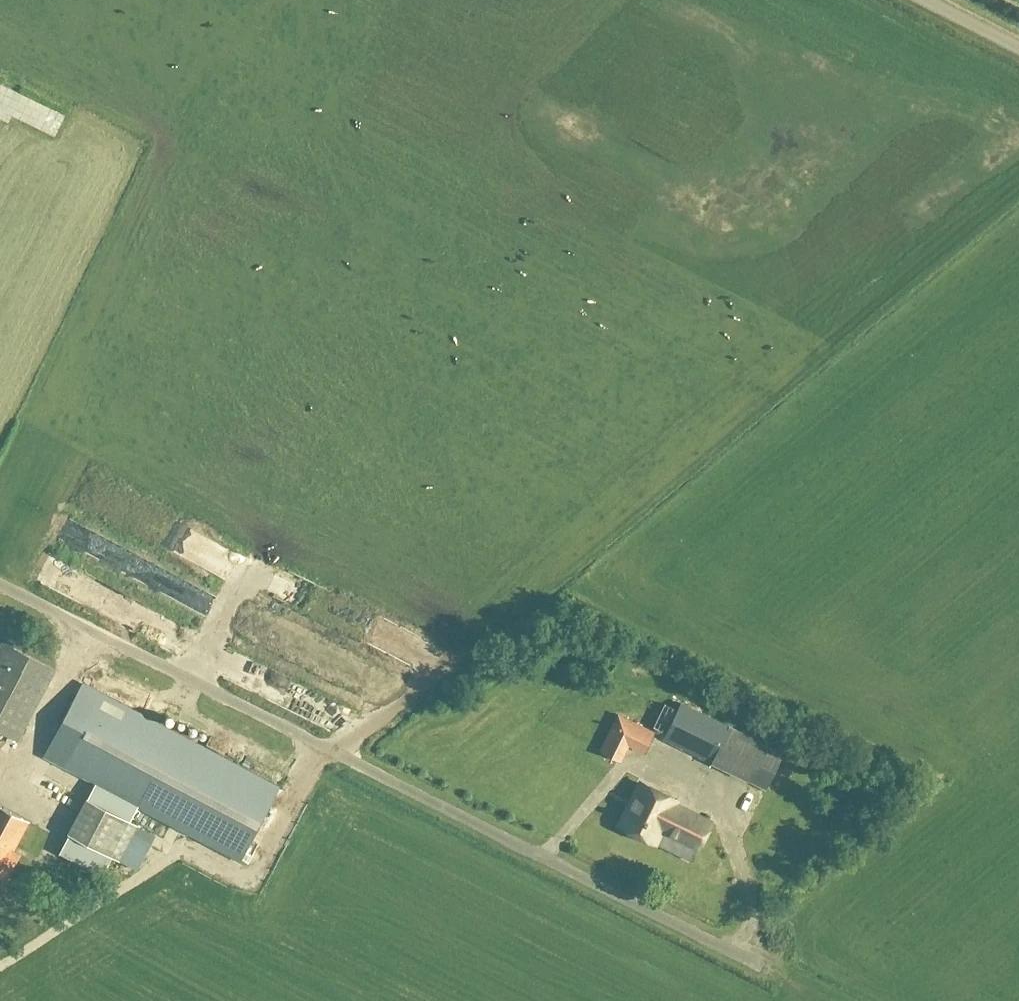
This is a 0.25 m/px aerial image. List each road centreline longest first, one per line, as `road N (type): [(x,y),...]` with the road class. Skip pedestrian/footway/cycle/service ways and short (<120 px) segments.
road 1 (unclassified): [(763,963),(0,590)]

